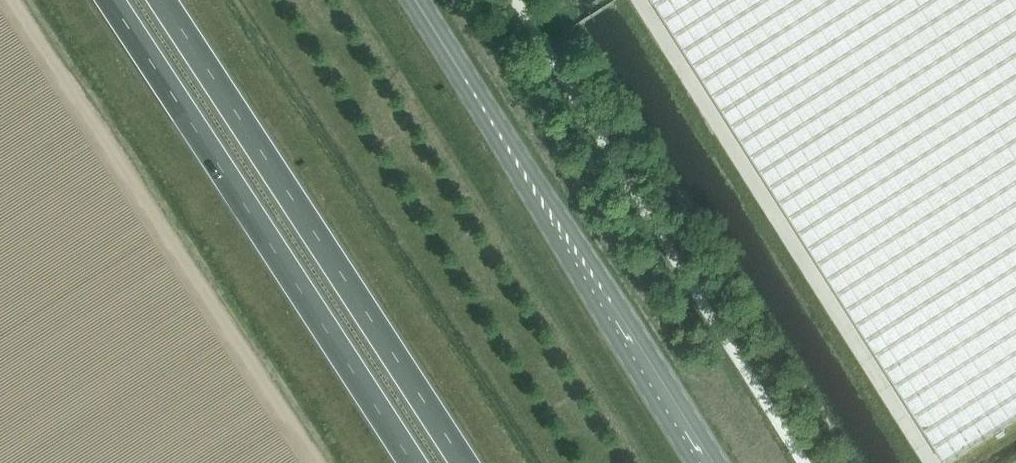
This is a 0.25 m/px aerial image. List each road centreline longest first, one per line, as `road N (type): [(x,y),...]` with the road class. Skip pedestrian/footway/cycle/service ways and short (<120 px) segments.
road 1 (trunk): [(464,462),(162,0)]
road 2 (trunk): [(111,0),(412,462)]
road 3 (secondary): [(721,462),(476,83),(463,76)]
road 4 (secondary): [(463,76),(463,89),(692,462)]

